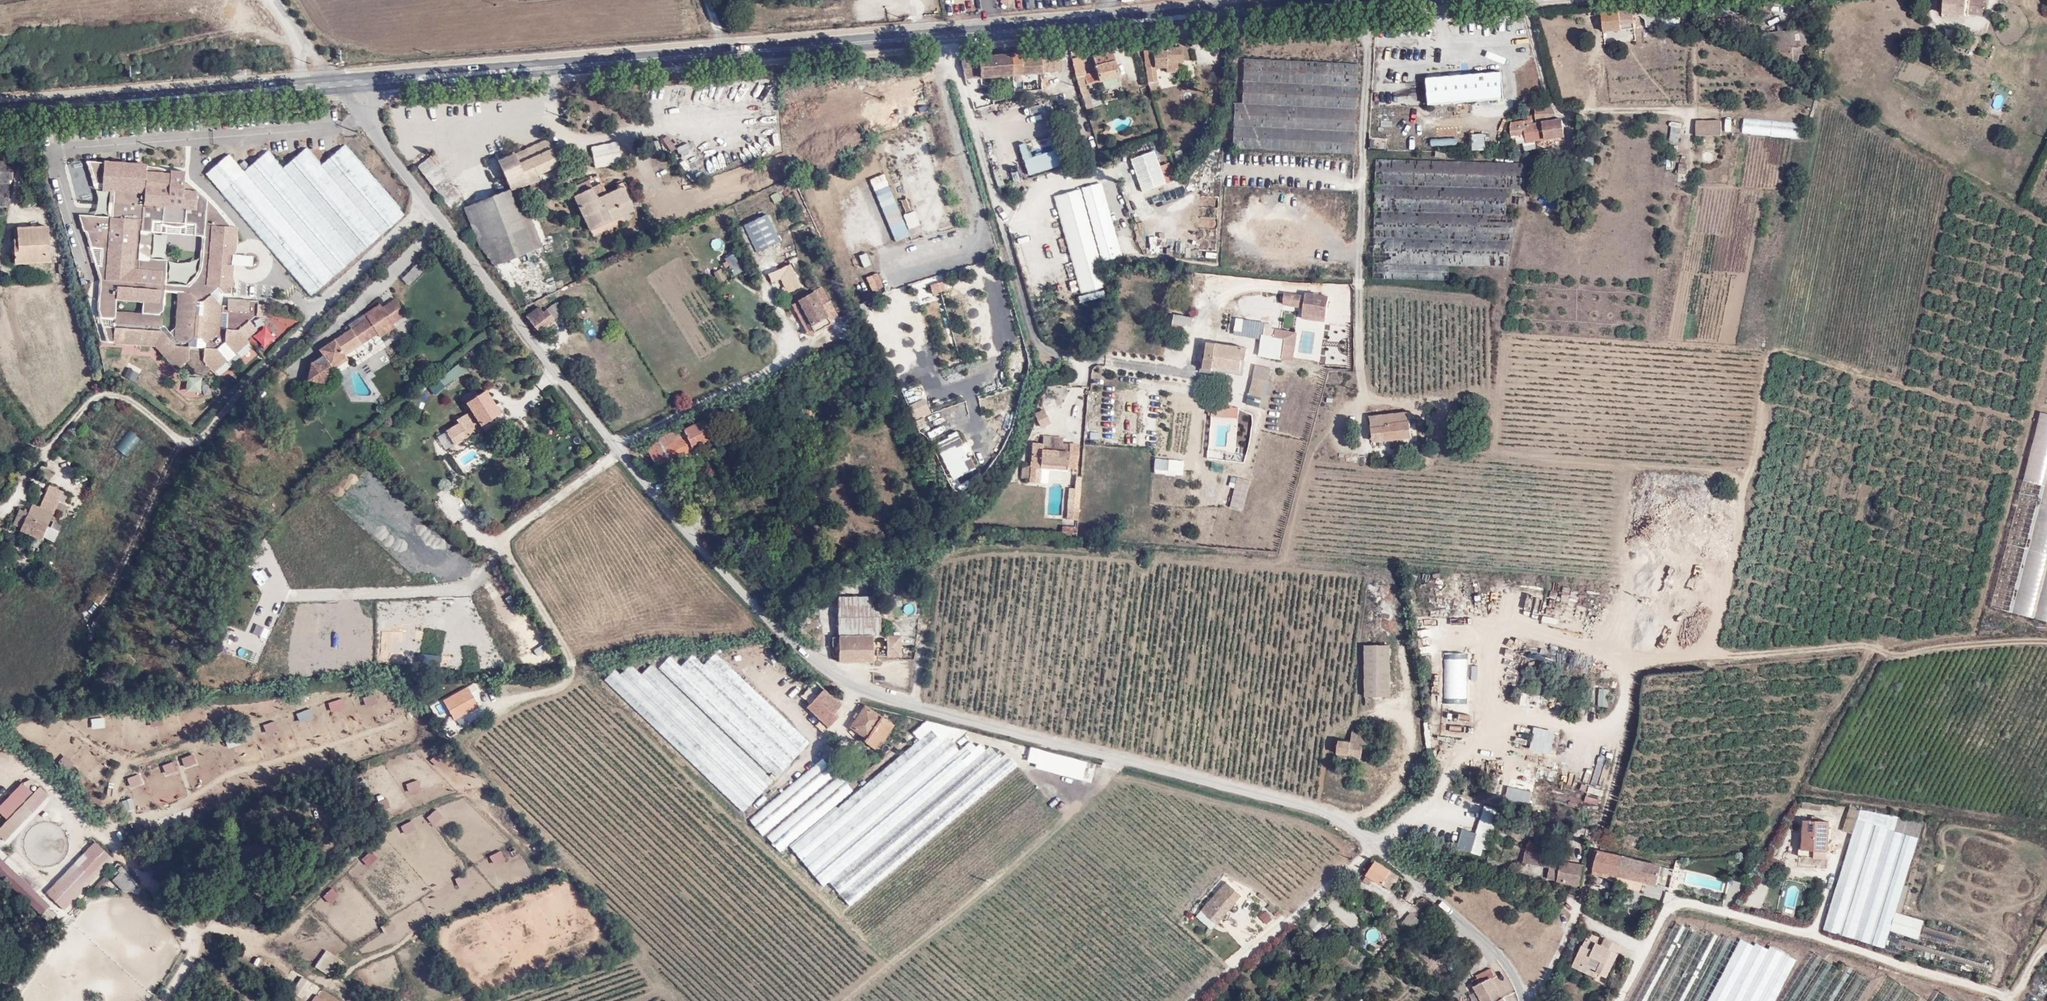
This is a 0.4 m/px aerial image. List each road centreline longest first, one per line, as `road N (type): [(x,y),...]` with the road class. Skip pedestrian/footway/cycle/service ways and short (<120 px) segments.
road 1 (unclassified): [(344,83),(662,504),(823,669),(976,723),(1313,806),(1424,883),(1511,970),(1523,1000)]
road 2 (track): [(1412,404),(1496,393),(1492,451),(1745,473),(1708,642),(1671,656),(1633,658)]
road 3 (track): [(1745,473),(1764,364),(1784,348),(2030,421),(1970,644)]
road 4 (secondary): [(344,83),(948,35)]
road 5 (track): [(1623,463),(1617,579),(1286,555),(1308,459),(1355,437)]
road 6 (residential): [(948,35),(1043,347),(1194,373)]
road 7 (track): [(1633,658),(1539,622),(1514,626),(1492,743),(1610,787),(1625,726)]
road 8 (track): [(609,459),(752,627),(566,649)]
road 9 (track): [(817,749),(852,785),(908,736),(937,725),(1011,750),(1067,813),(1121,757)]
road 10 (track): [(606,136),(623,143),(650,178),(707,202),(804,154),(876,95),(942,72)]
road 11 (track): [(1828,0),(1816,82),(2046,222)]
road 12 (track): [(1708,642),(1721,657),(1860,644),(1892,655),(2046,643)]
road 13 (secondary): [(0,111),(344,83)]
road 14 (track): [(1683,112),(1705,103),(1723,108),(1731,127),(1726,183),(1775,195),(1779,203),(1764,306),(1772,352)]
road 15 (track): [(1869,646),(1866,666),(1817,734),(1794,789),(1935,812),(1944,825)]
road 16 (secondary): [(948,35),(1252,10)]
road 17 (track): [(1067,813),(845,1000)]
road 18 (track): [(1610,787),(1579,912),(1545,982),(1524,1000)]
road 19 (track): [(1357,287),(1482,296),(1496,393)]
road 20 (track): [(1362,372),(1355,437),(1378,458),(1397,458),(1427,440),(1427,420),(1412,404),(1388,403)]
road 21 (unclassified): [(181,435),(111,588)]
road 22 (track): [(299,39),(284,42),(244,25),(138,51)]
road 23 (track): [(1385,563),(1409,669),(1407,727)]
road 24 (track): [(1264,167),(1272,206),(1330,255),(1358,261)]
road 25 (track): [(1622,543),(1645,535),(1689,499),(1738,521)]
road 26 (secondary): [(1252,10),(1383,0)]
road 27 (track): [(1497,705),(1623,734)]

